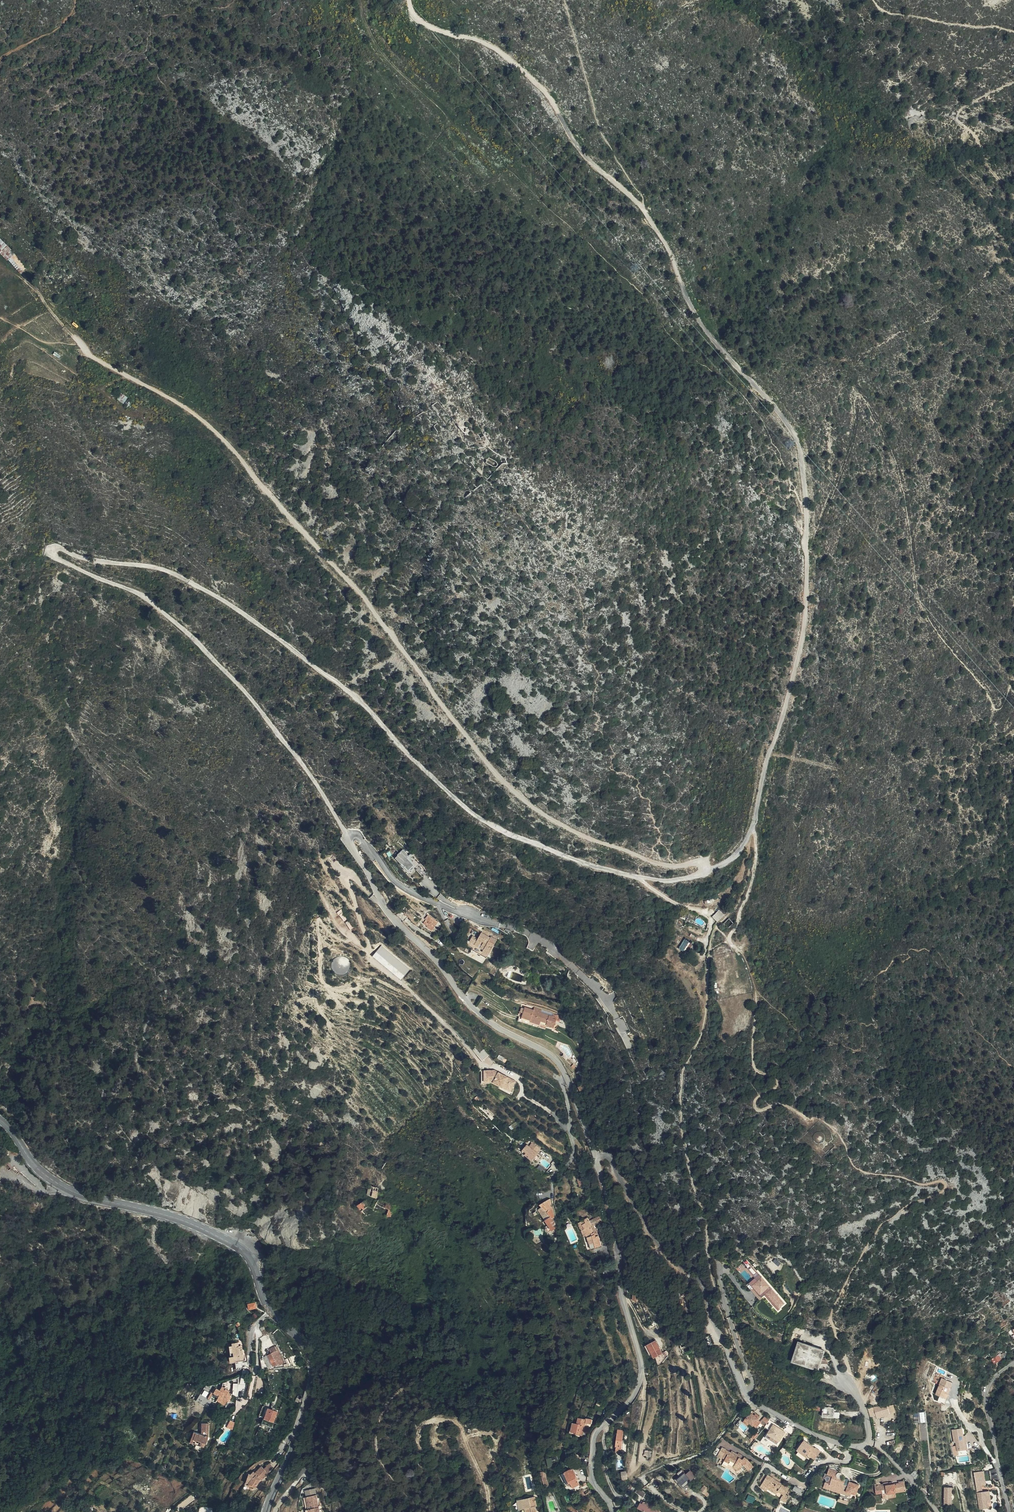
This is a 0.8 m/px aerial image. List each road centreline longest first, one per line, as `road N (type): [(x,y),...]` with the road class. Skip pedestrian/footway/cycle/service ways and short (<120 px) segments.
road 1 (track): [(348,837),(309,769),(180,617),(52,550),(165,571),(223,600),(373,714),(470,810),(509,833),(639,877),(705,873)]
road 2 (track): [(705,873),(696,863),(669,865),(588,838),(511,787),(359,590),(222,431),(68,334),(29,281),(0,266)]
road 3 (track): [(752,829),(805,619),(807,519),(796,440),(715,342),(649,216)]
road 4 (tertiary): [(266,1511),(312,1370),(302,1342),(264,1302),(247,1255),(195,1225),(58,1184),(0,1118)]
road 5 (unclassified): [(850,1385),(867,1422),(863,1446),(816,1435),(750,1401),(710,1319),(703,1286),(662,1244),(608,1157),(596,1158)]
road 6 (residential): [(613,1511),(592,1478),(594,1439),(634,1395),(642,1370),(622,1291),(624,1255),(596,1158)]
road 7 (track): [(756,862),(729,940),(745,956),(756,993),(753,1065),(778,1084),(755,1104),(761,1111),(786,1106),(807,1120)]
road 8 (track): [(649,216),(592,163),(534,80),(499,50),(414,19),(409,0)]
road 9 (track): [(489,1511),(489,1492),(459,1426),(425,1424),(427,1478)]
road 10 (residential): [(1009,1511),(986,1395),(1013,1363)]
road 11 (track): [(1013,80),(963,106),(958,118),(1013,180)]
road 12 (track): [(870,0),(894,15),(1013,31)]
road 13 (track): [(445,117),(381,48),(361,0)]

